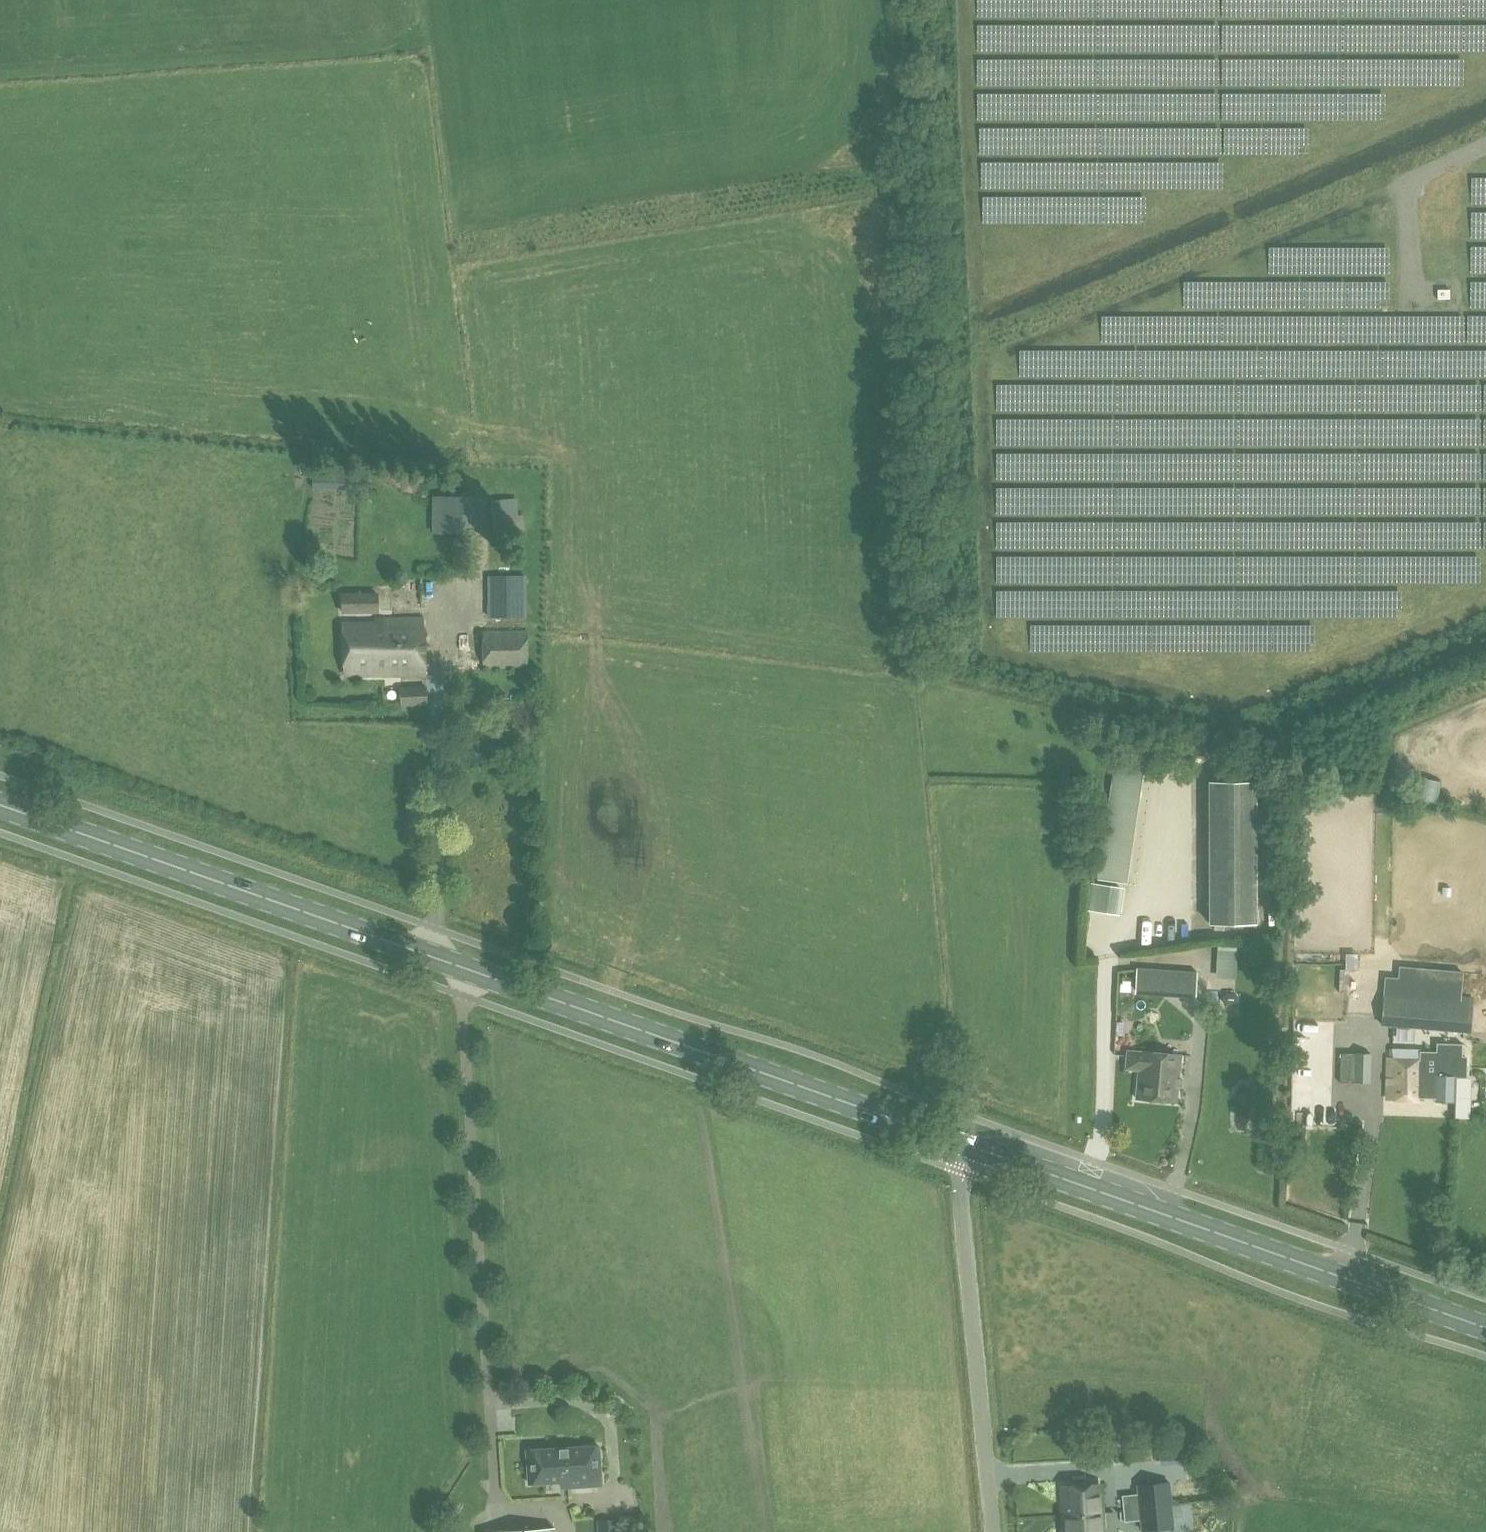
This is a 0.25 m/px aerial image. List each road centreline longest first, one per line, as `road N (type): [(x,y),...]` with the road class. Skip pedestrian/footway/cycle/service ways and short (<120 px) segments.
road 1 (primary): [(970,1146),(0,803)]
road 2 (primary): [(1485,1329),(970,1146)]
road 3 (unclassified): [(994,1531),(961,1183),(970,1146)]

